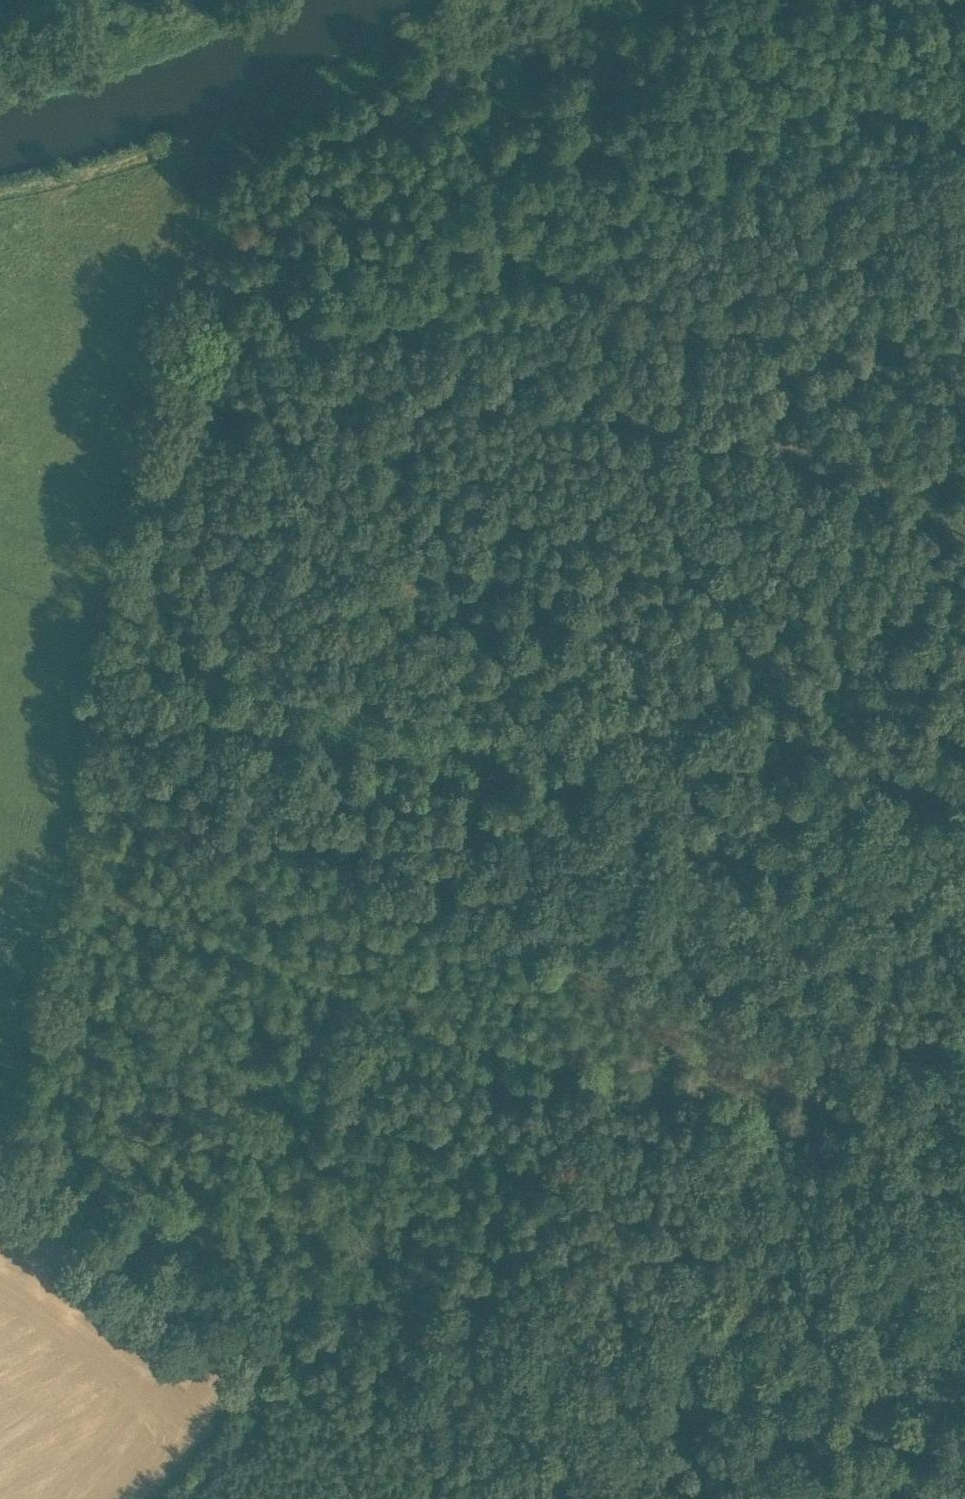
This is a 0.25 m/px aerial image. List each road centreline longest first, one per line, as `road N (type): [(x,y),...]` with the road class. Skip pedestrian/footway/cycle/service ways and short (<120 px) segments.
road 1 (track): [(964,1357),(866,1498)]

